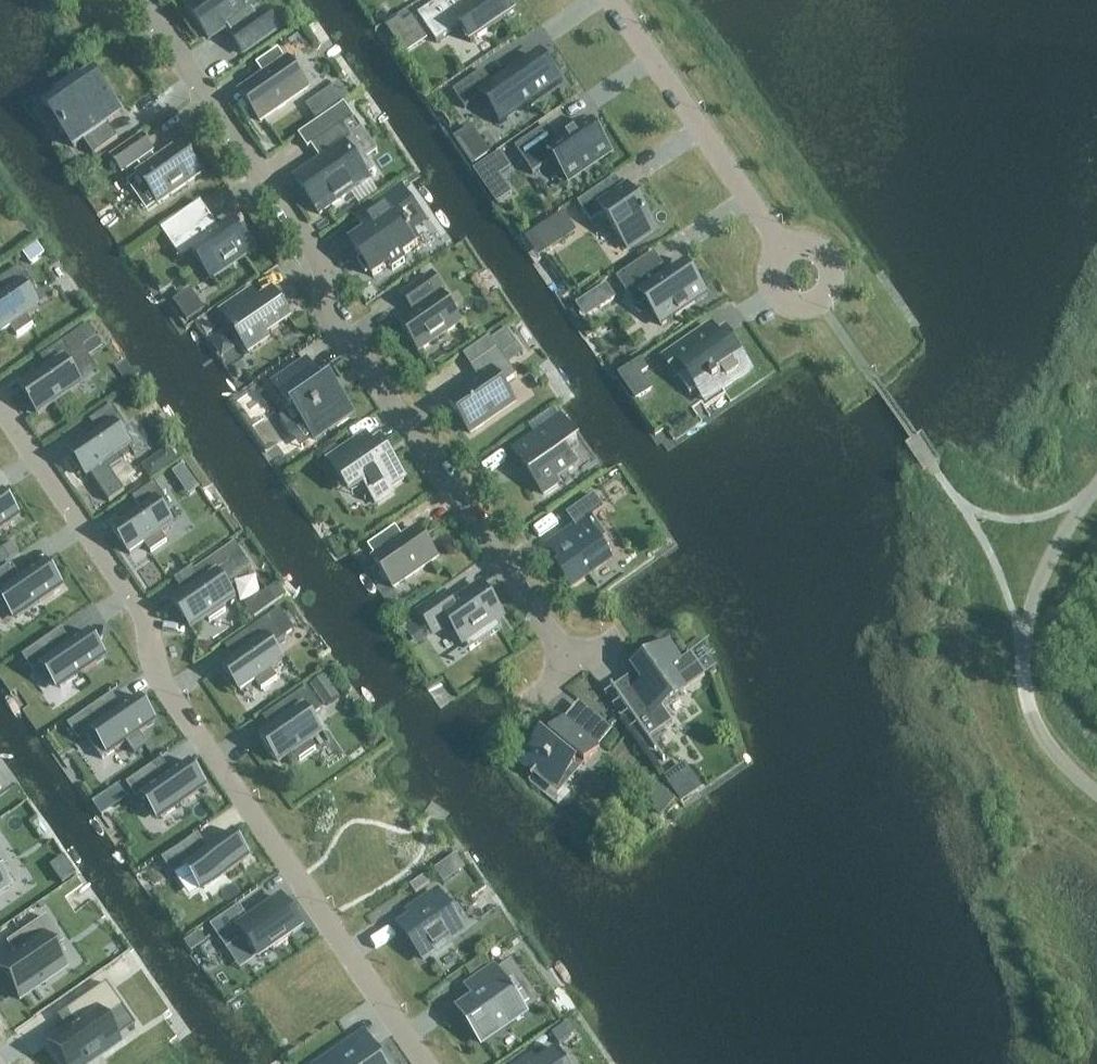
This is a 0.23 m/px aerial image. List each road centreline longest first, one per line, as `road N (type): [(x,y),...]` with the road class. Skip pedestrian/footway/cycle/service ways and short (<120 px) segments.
road 1 (residential): [(0,404),(138,604),(165,687),(427,1063)]
road 2 (residential): [(138,0),(325,265),(331,315),(566,654)]
road 3 (residential): [(609,0),(793,265)]

